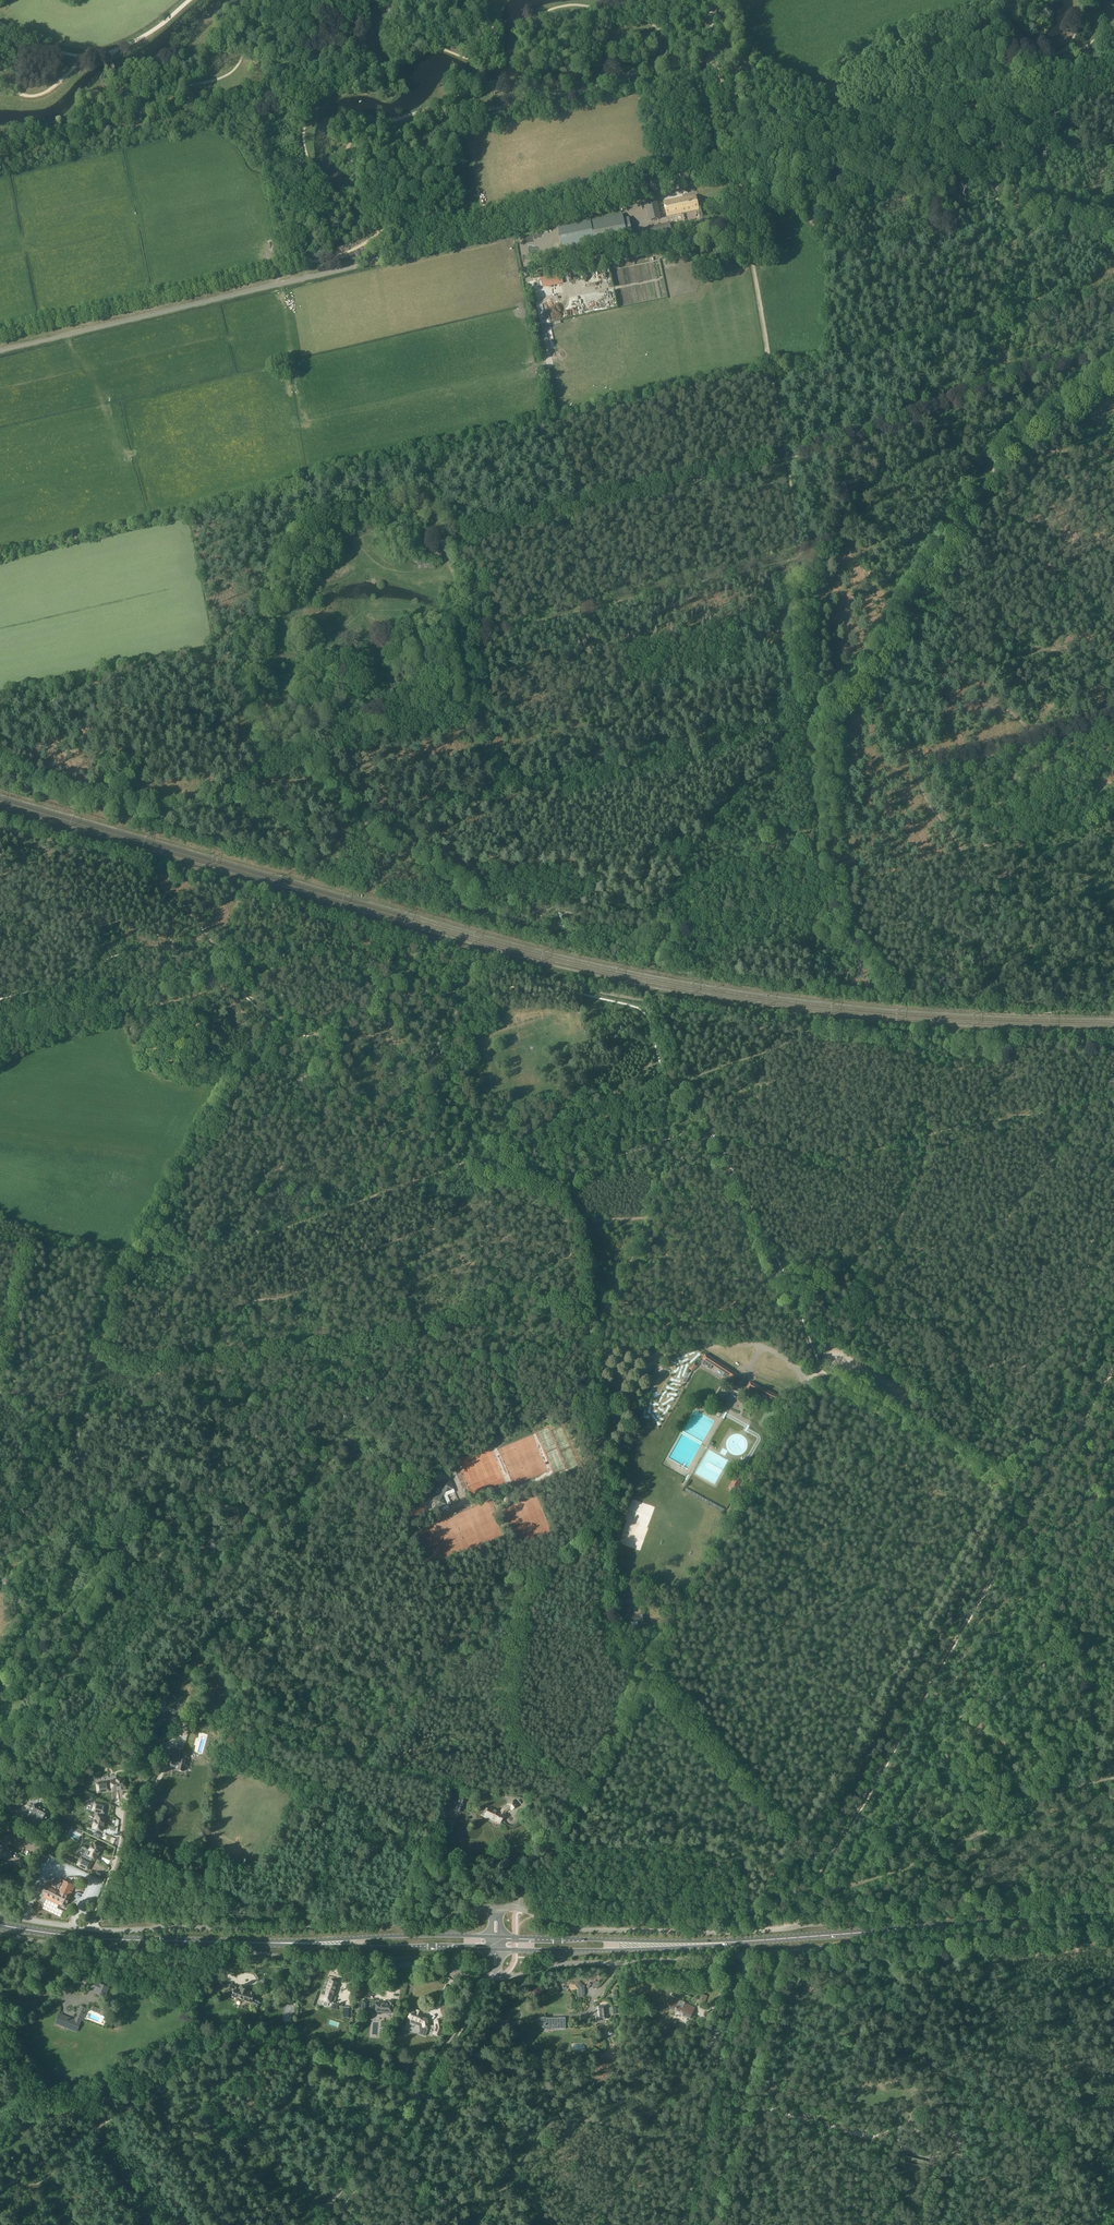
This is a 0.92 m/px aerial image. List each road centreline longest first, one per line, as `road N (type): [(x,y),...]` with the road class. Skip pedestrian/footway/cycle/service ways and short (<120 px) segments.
road 1 (unclassified): [(0,351),(362,264),(442,235),(1113,76)]
road 2 (track): [(0,827),(150,880),(190,913),(237,980),(302,1031),(335,1032),(412,995),(508,971),(657,1001)]
road 3 (track): [(442,534),(784,457),(991,385),(1113,362)]
road 4 (track): [(898,999),(849,931),(837,888),(828,747),(806,697),(800,559),(769,371)]
road 5 (unclassified): [(651,1674),(626,1644),(607,1596),(597,1435),(636,1379),(674,1348),(748,1340),(808,1376)]
road 6 (track): [(591,1323),(535,1301),(501,1303),(339,1350),(176,1354),(128,1366),(105,1354)]
road 7 (unclassified): [(0,1914),(89,1929),(293,1929),(496,1907)]
road 8 (unclassified): [(486,1979),(429,1964),(125,1955),(0,1935)]
road 9 (track): [(1113,374),(996,464),(847,697),(817,727)]
road 10 (track): [(1008,1478),(799,1845)]
road 11 (track): [(550,909),(503,917),(481,910),(429,858),(392,847),(378,824),(275,727),(257,702),(256,676)]
road 12 (primary): [(738,1942),(1113,1913)]
road 13 (track): [(769,371),(1113,291)]
road 14 (track): [(800,559),(470,639)]
road 15 (unclassified): [(808,1376),(802,1410),(651,1674)]
road 16 (track): [(1113,1776),(1049,1788),(982,1834),(812,1895)]
road 17 (primary): [(306,1943),(84,1939),(0,1925)]
road 18 (unclassified): [(313,2224),(406,2107),(486,1979)]
road 19 (track): [(157,2090),(248,2029),(416,2093)]
road 20 (unclassified): [(796,1926),(580,1929),(516,1908)]
road 21 (track): [(473,2224),(549,2122),(584,2119),(701,2144)]
road 22 (track): [(715,2224),(778,1951)]
road 23 (unclassified): [(516,1908),(651,1674)]
road 24 (unclassified): [(486,1979),(553,1964),(746,1954)]
road 25 (track): [(941,2224),(1003,1975)]
road 26 (track): [(680,1083),(795,1310)]
road 27 (track): [(817,727),(711,840),(686,876),(680,926)]
road 28 (track): [(591,1323),(592,1257),(581,1221),(547,1185),(486,1175),(468,1162)]
road 29 (primary): [(501,1950),(738,1942)]
road 30 (primary): [(738,1942),(502,1937)]
road 31 (track): [(651,1674),(799,1845)]
road 32 (track): [(1113,1296),(1008,1478)]
road 33 (track): [(769,371),(736,166)]
road 34 (track): [(716,2083),(847,2131),(876,2135),(906,2123)]
road 35 (track): [(919,763),(1113,712)]
road 36 (primary): [(491,1937),(306,1943)]
road 37 (primary): [(306,1943),(490,1950)]
road 38 (track): [(153,2092),(0,2189)]
road 39 (track): [(1080,2224),(977,2082)]
road 40 (track): [(680,1083),(809,1035)]
road 41 (unclassified): [(716,2083),(746,1954)]
road 42 (track): [(990,474),(1113,435)]

